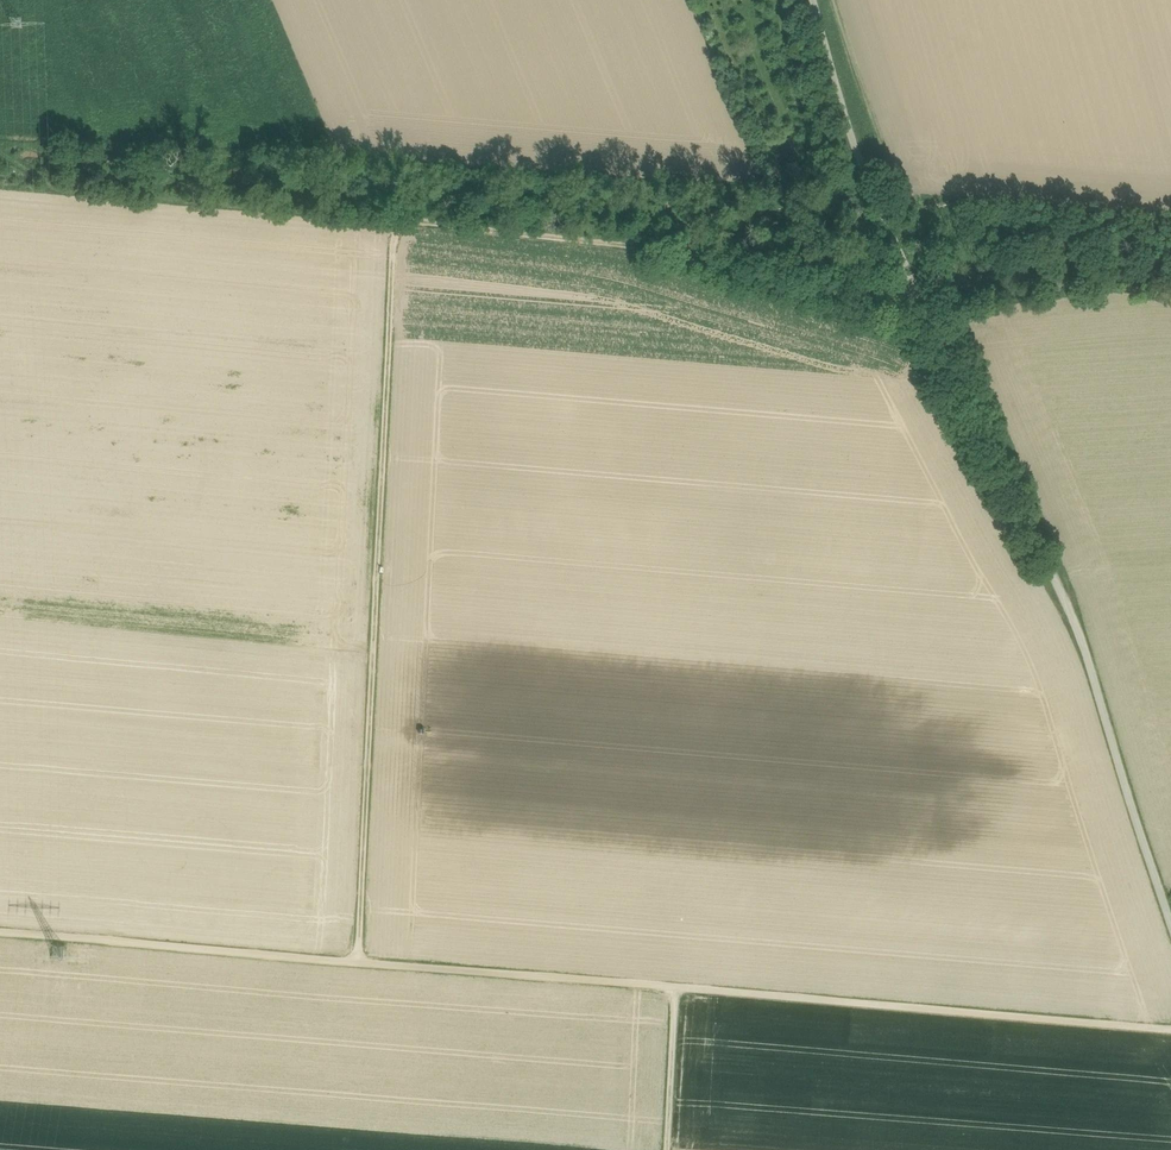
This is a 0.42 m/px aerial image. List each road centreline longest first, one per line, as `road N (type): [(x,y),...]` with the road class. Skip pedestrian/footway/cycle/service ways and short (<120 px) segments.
road 1 (track): [(1170,1031),(0,932)]
road 2 (unclassified): [(814,0),(874,196),(1067,587),(1170,916)]
road 3 (track): [(926,313),(608,242),(45,191),(0,151)]
road 4 (track): [(394,220),(360,966)]
road 5 (track): [(680,992),(671,1149)]

